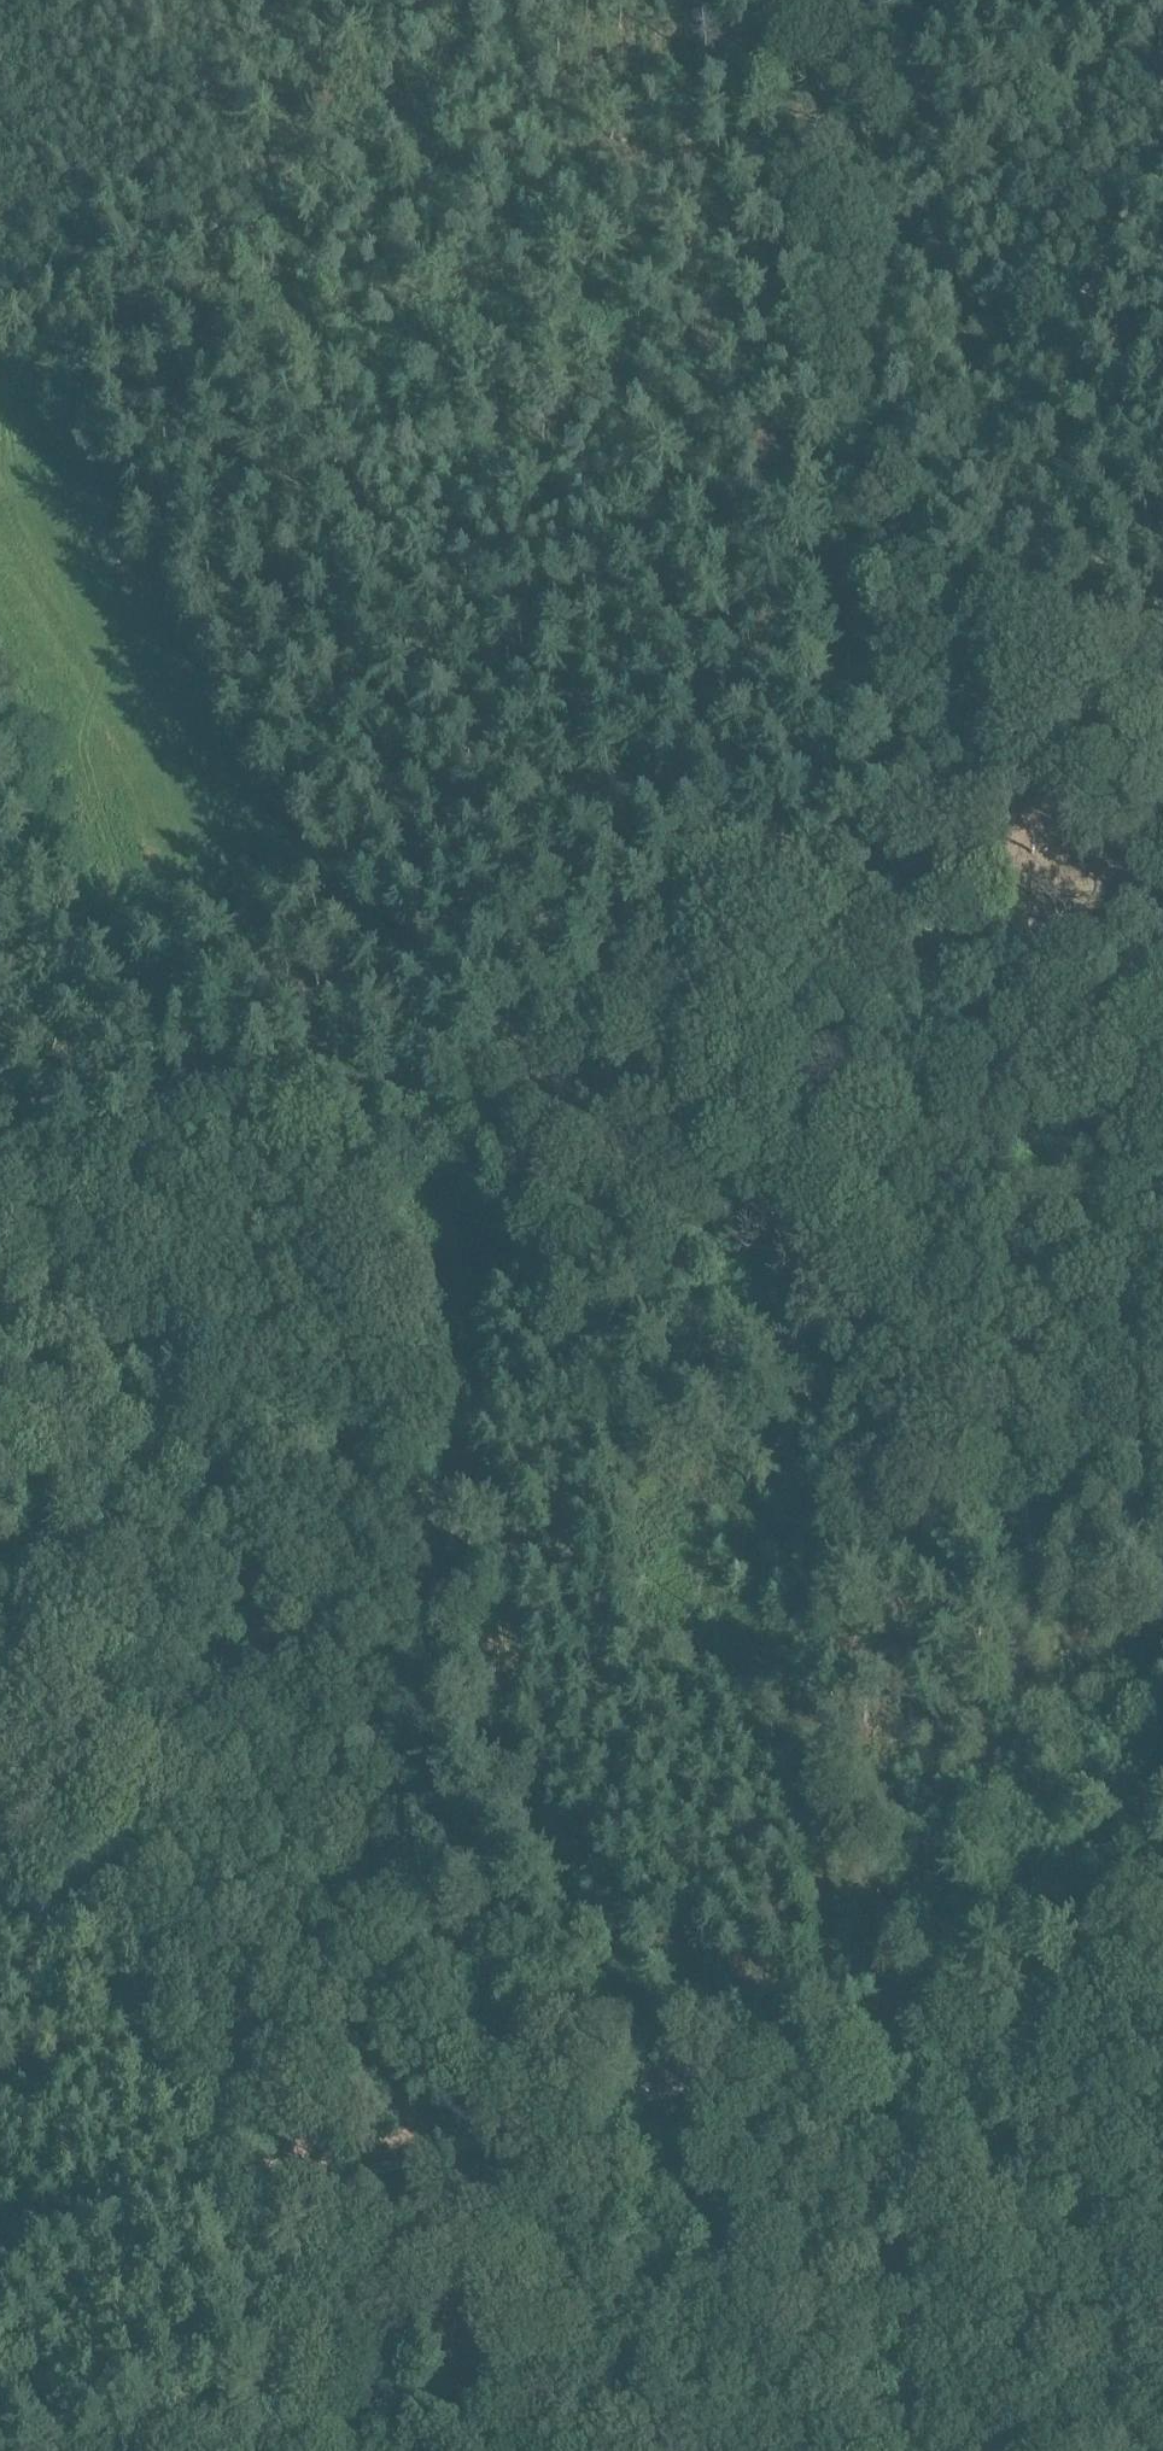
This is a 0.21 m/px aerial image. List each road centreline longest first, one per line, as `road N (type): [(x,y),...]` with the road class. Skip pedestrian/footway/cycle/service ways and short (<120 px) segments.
road 1 (track): [(0,2266),(1162,1957)]

